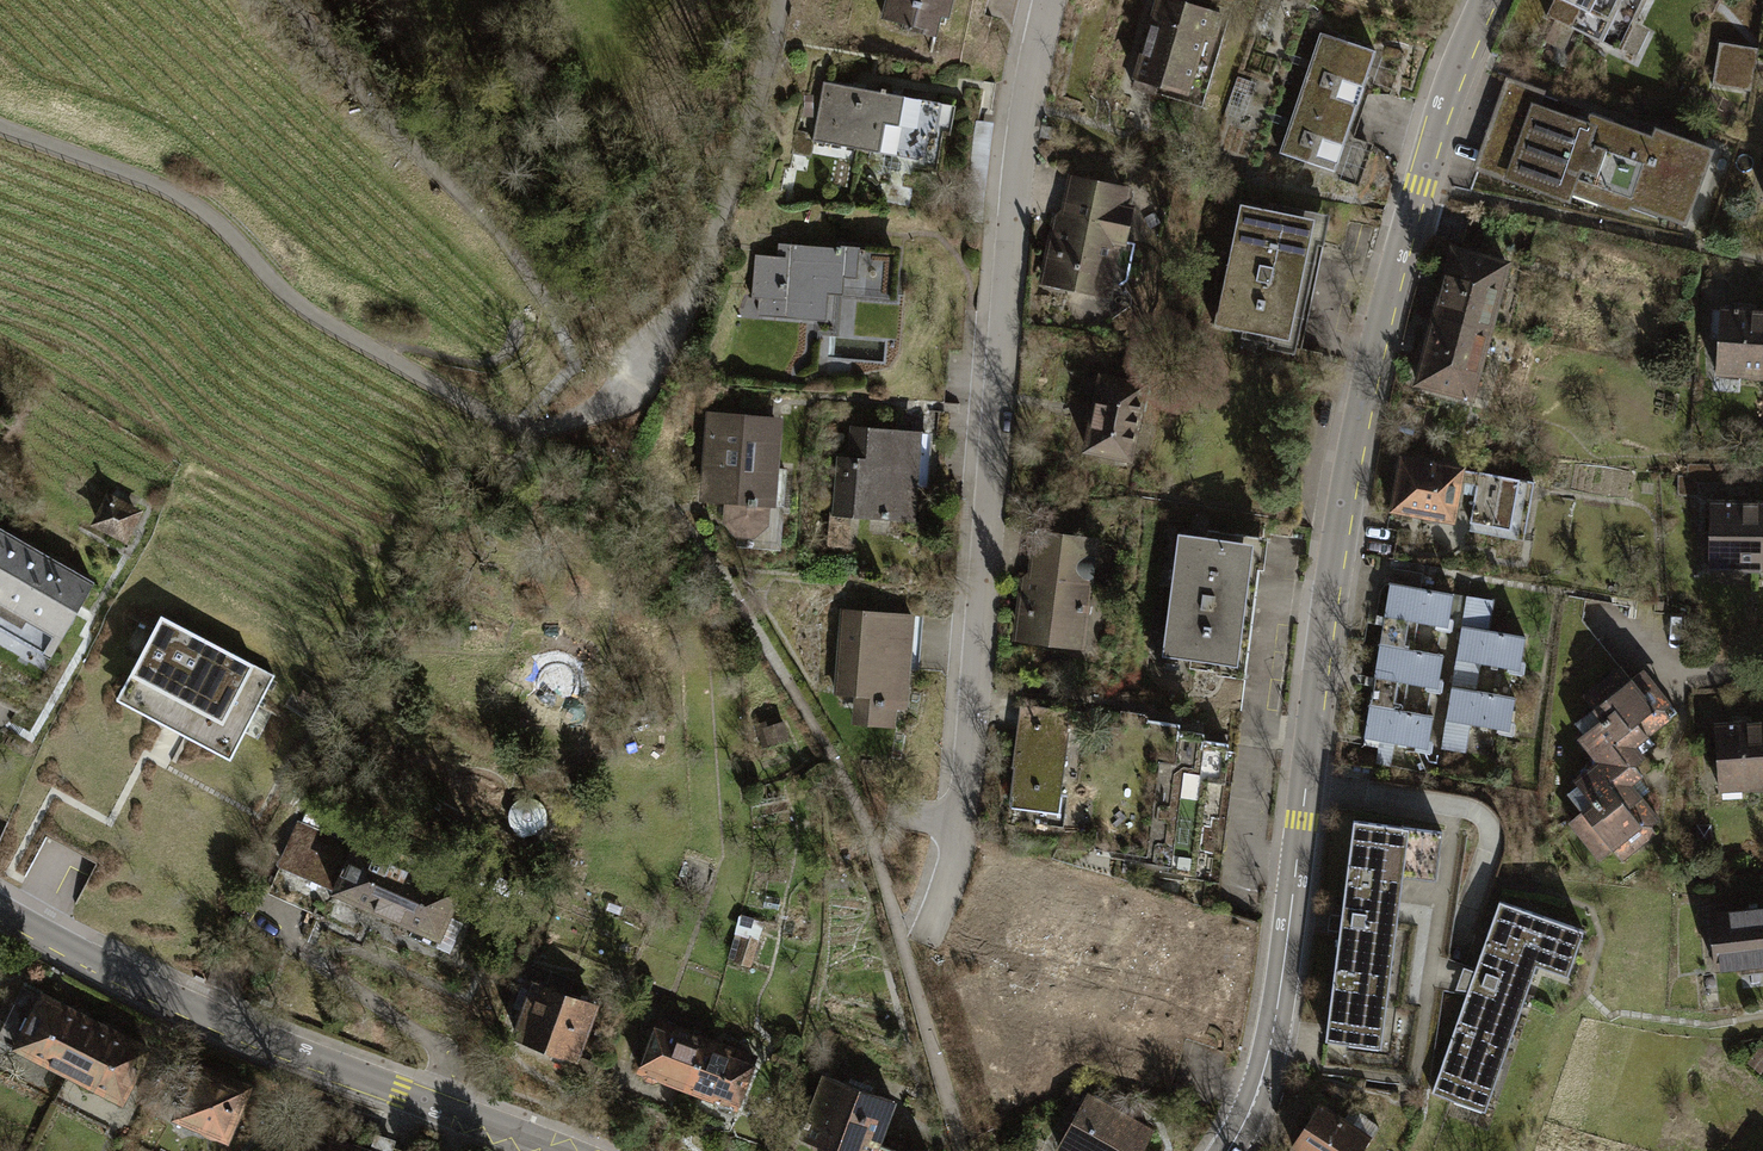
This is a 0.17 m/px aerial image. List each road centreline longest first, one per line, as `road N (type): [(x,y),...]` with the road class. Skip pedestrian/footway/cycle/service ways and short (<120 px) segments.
road 1 (tertiary): [(1231,1150),(1272,1063),(1338,561),(1372,379),(1421,185),(1489,0)]
road 2 (residential): [(0,129),(194,204),(333,328),(487,416),(524,427),(562,425),(615,400),(690,272),(765,77),(780,0)]
road 3 (residential): [(909,966),(957,827),(1020,137),(1050,0)]
road 4 (tertiary): [(0,913),(196,1014),(549,1150)]
road 5 (track): [(369,349),(505,362),(520,321),(509,293)]

